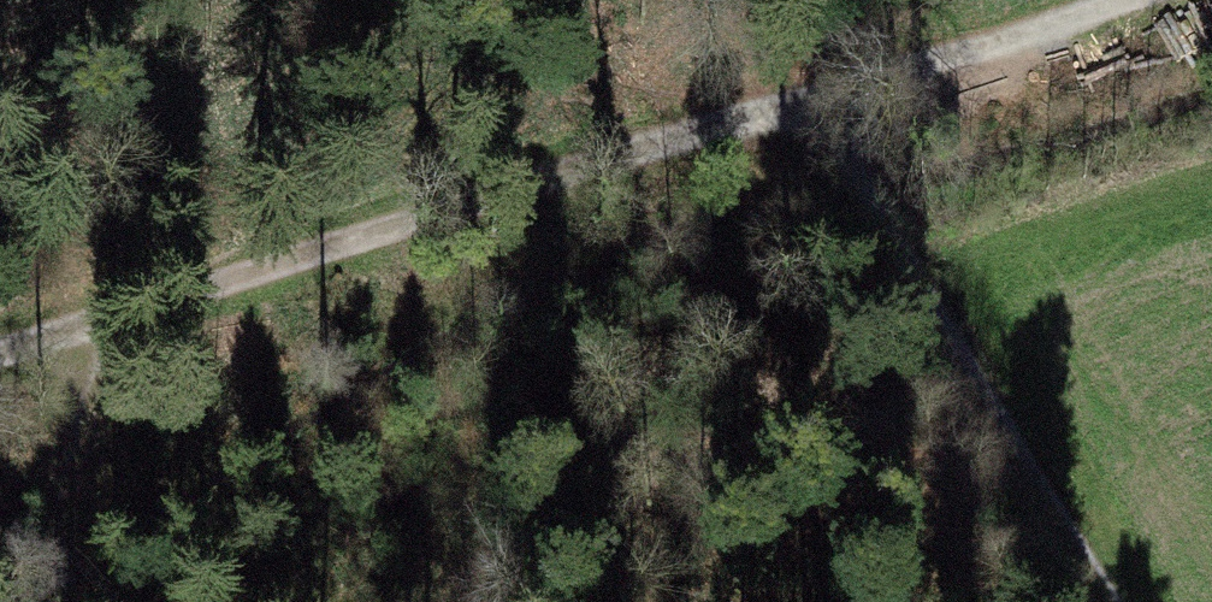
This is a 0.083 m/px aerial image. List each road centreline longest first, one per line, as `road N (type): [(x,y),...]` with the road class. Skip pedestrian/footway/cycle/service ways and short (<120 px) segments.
road 1 (track): [(158,314),(455,202),(824,100)]
road 2 (track): [(824,100),(1085,0)]
road 3 (track): [(0,363),(158,314)]

